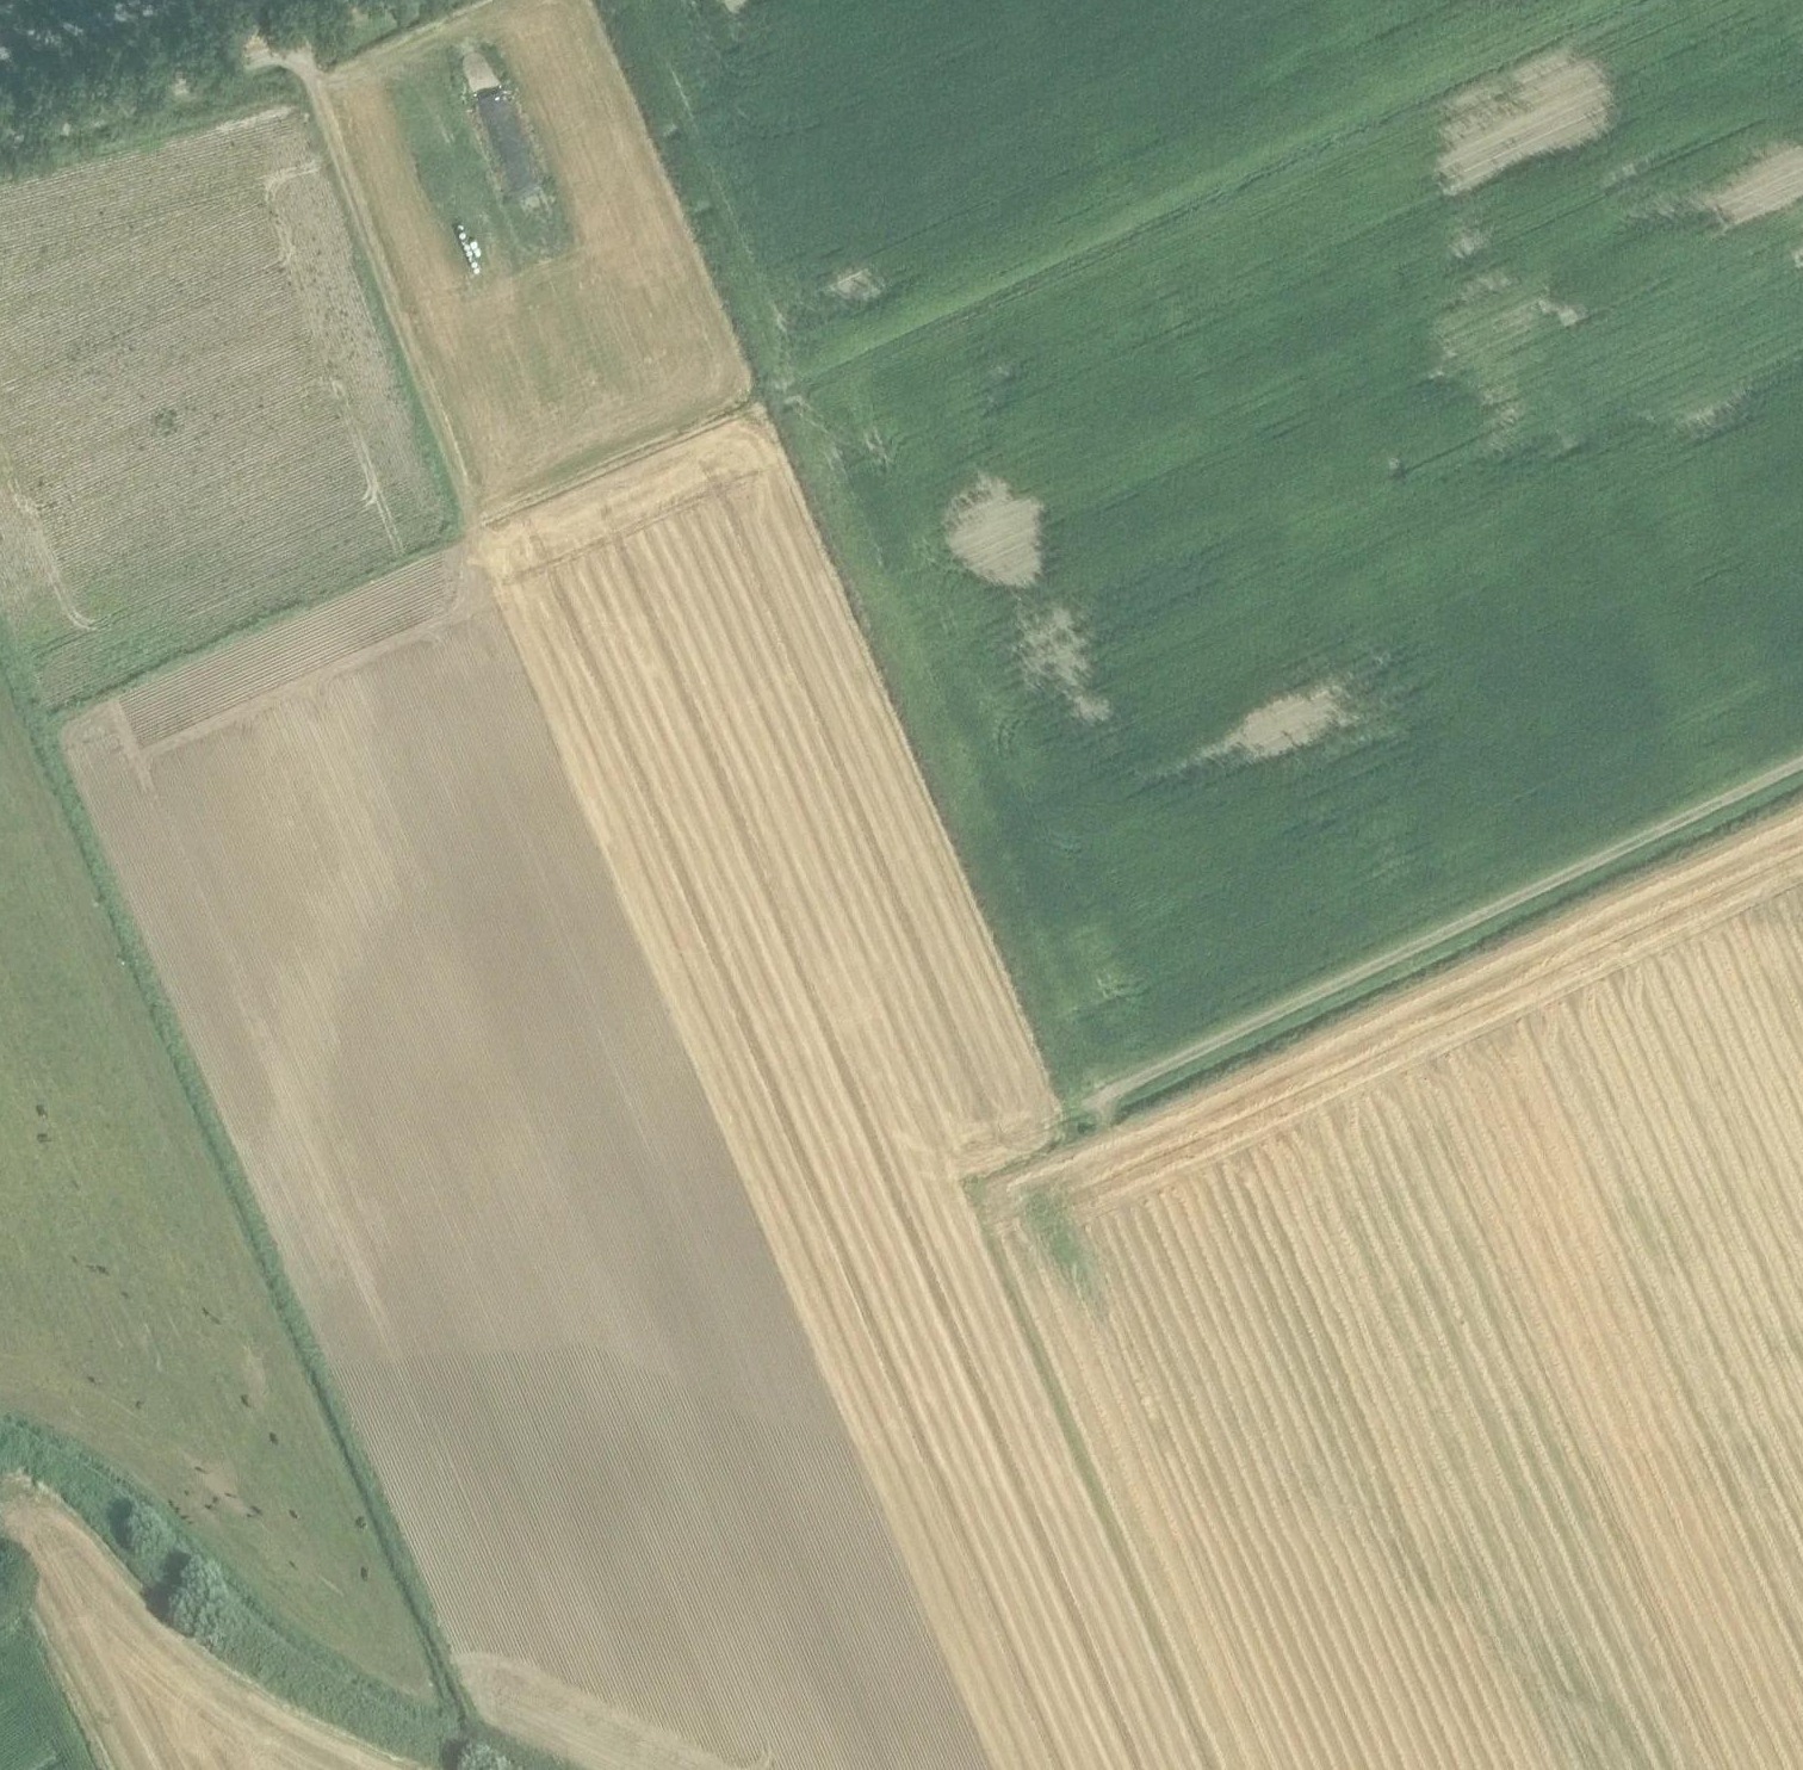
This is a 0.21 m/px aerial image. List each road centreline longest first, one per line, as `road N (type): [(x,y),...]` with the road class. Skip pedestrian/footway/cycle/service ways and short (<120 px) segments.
road 1 (track): [(1802,758),(1098,1094)]

